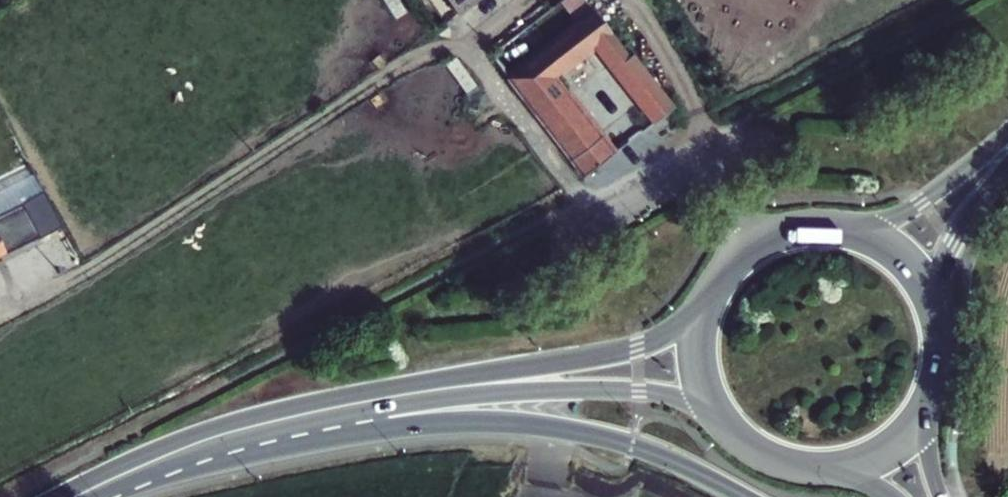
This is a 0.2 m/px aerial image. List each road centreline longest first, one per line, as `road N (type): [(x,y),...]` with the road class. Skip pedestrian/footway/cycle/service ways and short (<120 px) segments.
road 1 (track): [(0,319),(460,39),(589,203)]
road 2 (primary): [(133,470),(348,433),(505,423),(632,446),(743,496)]
road 3 (primary): [(390,397),(639,391),(672,396),(729,425)]
road 4 (primary): [(714,298),(637,345),(390,397)]
road 5 (primary): [(133,470),(225,434),(390,397)]
road 6 (secondary): [(1007,132),(921,203),(845,233)]
road 7 (track): [(628,0),(717,136)]
road 8 (secondary): [(933,304),(954,239),(1007,163)]
road 9 (primary): [(714,298),(703,335),(705,373),(729,425)]
road 10 (primary): [(729,425),(787,464),(841,468)]
road 11 (unclassified): [(759,249),(690,150)]

